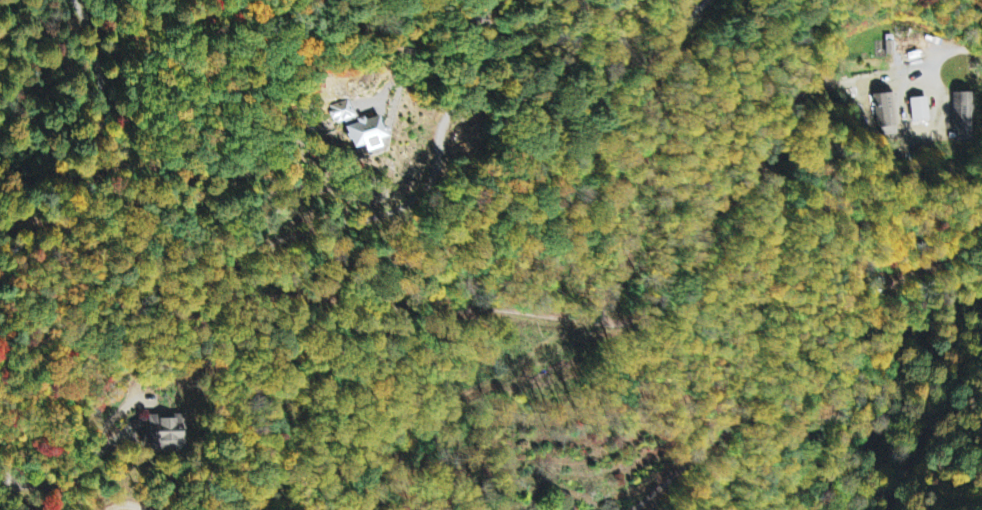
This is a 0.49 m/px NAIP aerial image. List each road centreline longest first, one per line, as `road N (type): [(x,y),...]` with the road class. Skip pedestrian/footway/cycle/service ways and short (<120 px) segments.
road 1 (residential): [(0,234),(53,210),(94,142),(101,66),(78,0)]
road 2 (residential): [(981,340),(884,509)]

